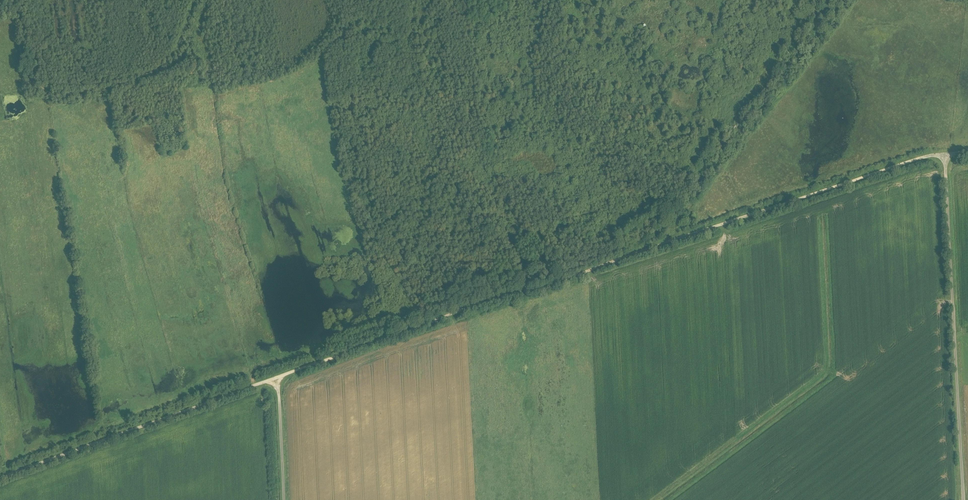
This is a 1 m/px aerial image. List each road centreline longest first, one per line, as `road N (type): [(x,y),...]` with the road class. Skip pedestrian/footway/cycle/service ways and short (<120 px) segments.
road 1 (track): [(945,155),(701,231),(0,476)]
road 2 (unclassified): [(967,154),(945,155),(963,499)]
road 3 (unclassified): [(279,376),(285,499)]

